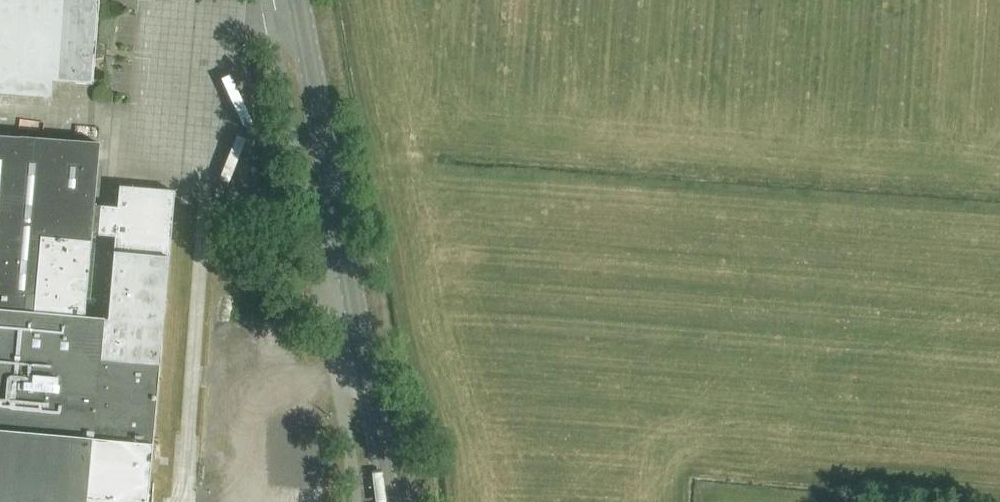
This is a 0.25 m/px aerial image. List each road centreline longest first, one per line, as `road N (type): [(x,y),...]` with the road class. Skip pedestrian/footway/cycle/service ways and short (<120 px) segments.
road 1 (secondary): [(386,501),(299,0)]

